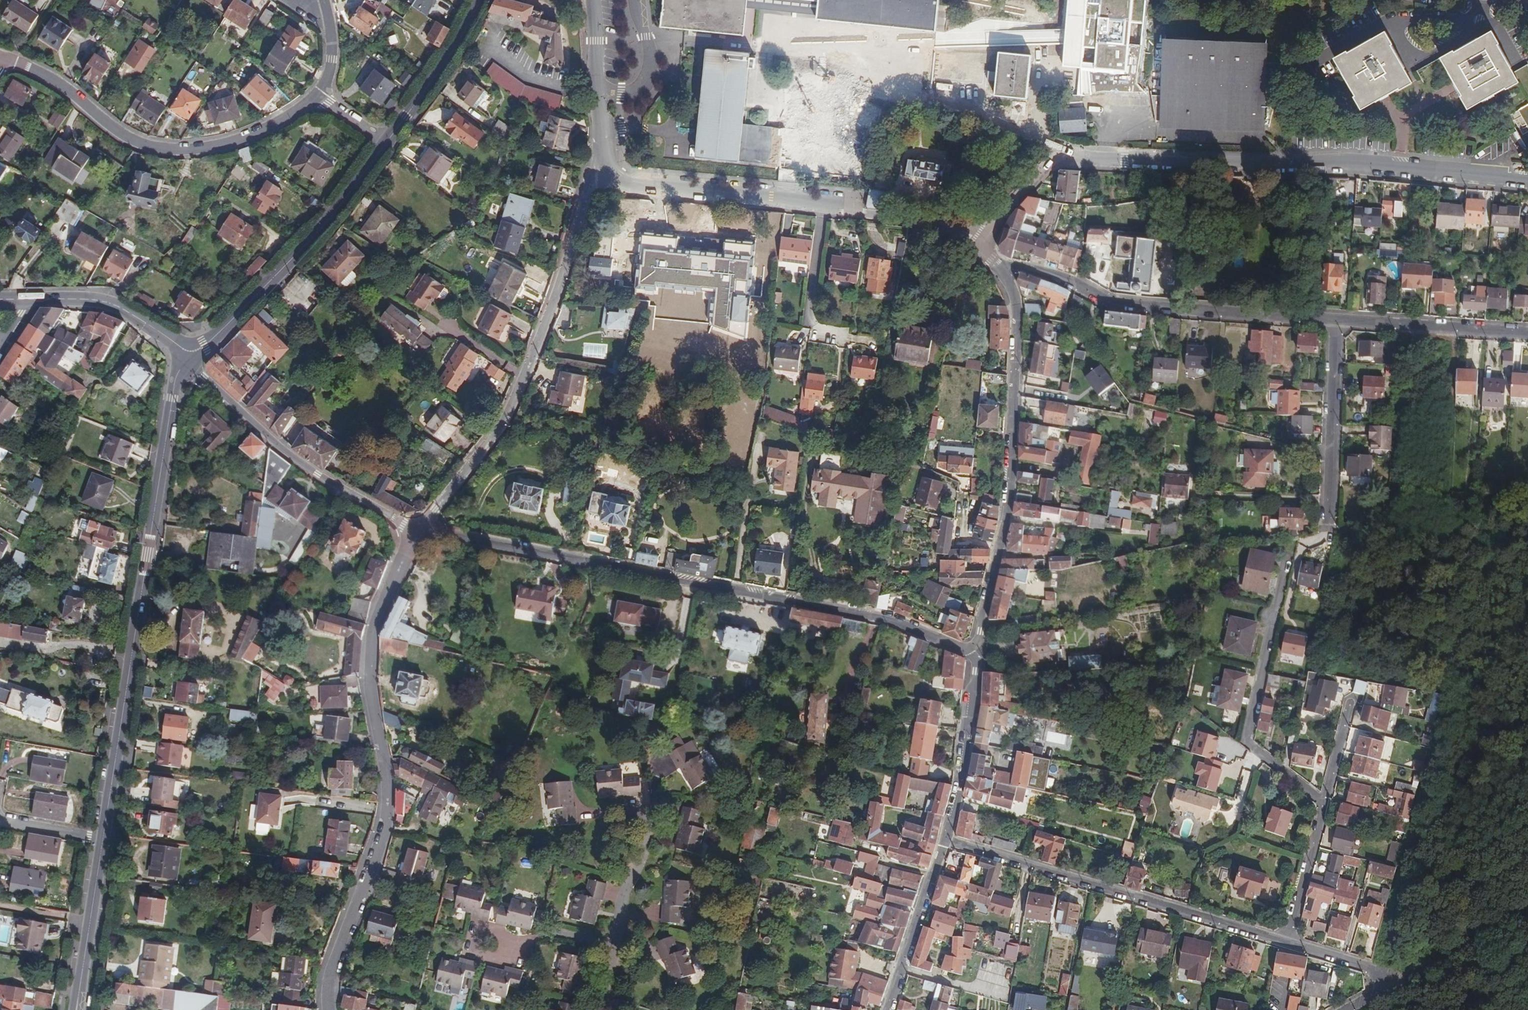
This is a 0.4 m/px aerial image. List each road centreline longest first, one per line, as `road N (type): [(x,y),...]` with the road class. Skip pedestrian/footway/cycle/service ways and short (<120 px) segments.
road 1 (residential): [(978,654),(871,617),(633,576),(424,524)]
road 2 (residential): [(989,235),(1052,168),(1080,158),(1351,160),(1527,180)]
road 3 (residential): [(415,535),(373,638),(386,839),(330,975),(329,1009)]
road 4 (residential): [(185,364),(166,439),(103,839)]
road 5 (residential): [(602,162),(527,375),(424,524)]
road 6 (residential): [(602,162),(627,186),(989,235)]
road 7 (residential): [(1001,265),(1018,324),(1014,467),(978,654)]
road 8 (residential): [(1288,942),(945,840)]
road 9 (residential): [(317,97),(240,140),(149,147),(6,58)]
road 10 (residential): [(1001,265),(1105,297),(1340,319)]
road 11 (residential): [(1325,803),(1247,742),(1292,544)]
road 12 (residential): [(185,364),(270,438),(415,535)]
road 13 (secondary): [(386,144),(319,229),(193,356)]
road 14 (residential): [(656,783),(604,1009)]
road 15 (residential): [(1332,523),(1340,319)]
road 16 (residential): [(945,840),(970,739),(978,654)]
road 17 (residential): [(1340,319),(1527,333)]
road 18 (residential): [(889,1009),(945,840)]
road 19 (secondary): [(482,0),(386,144)]
road 20 (secondary): [(193,356),(112,305),(35,300)]
road 21 (residential): [(103,839),(76,1009)]
road 22 (residential): [(593,0),(602,162)]
road 23 (residential): [(1325,803),(1288,942)]
road 24 (residential): [(1404,976),(1288,942)]

